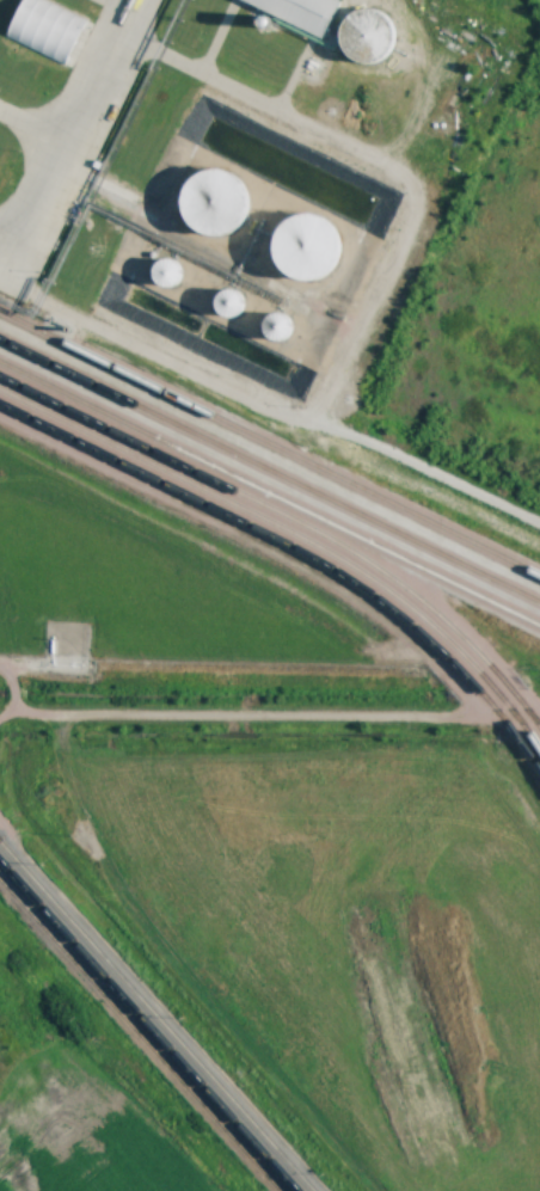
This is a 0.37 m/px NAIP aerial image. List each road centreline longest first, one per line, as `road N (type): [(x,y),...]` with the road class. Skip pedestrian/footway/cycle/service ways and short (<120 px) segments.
road 1 (residential): [(539,718),(27,720)]

